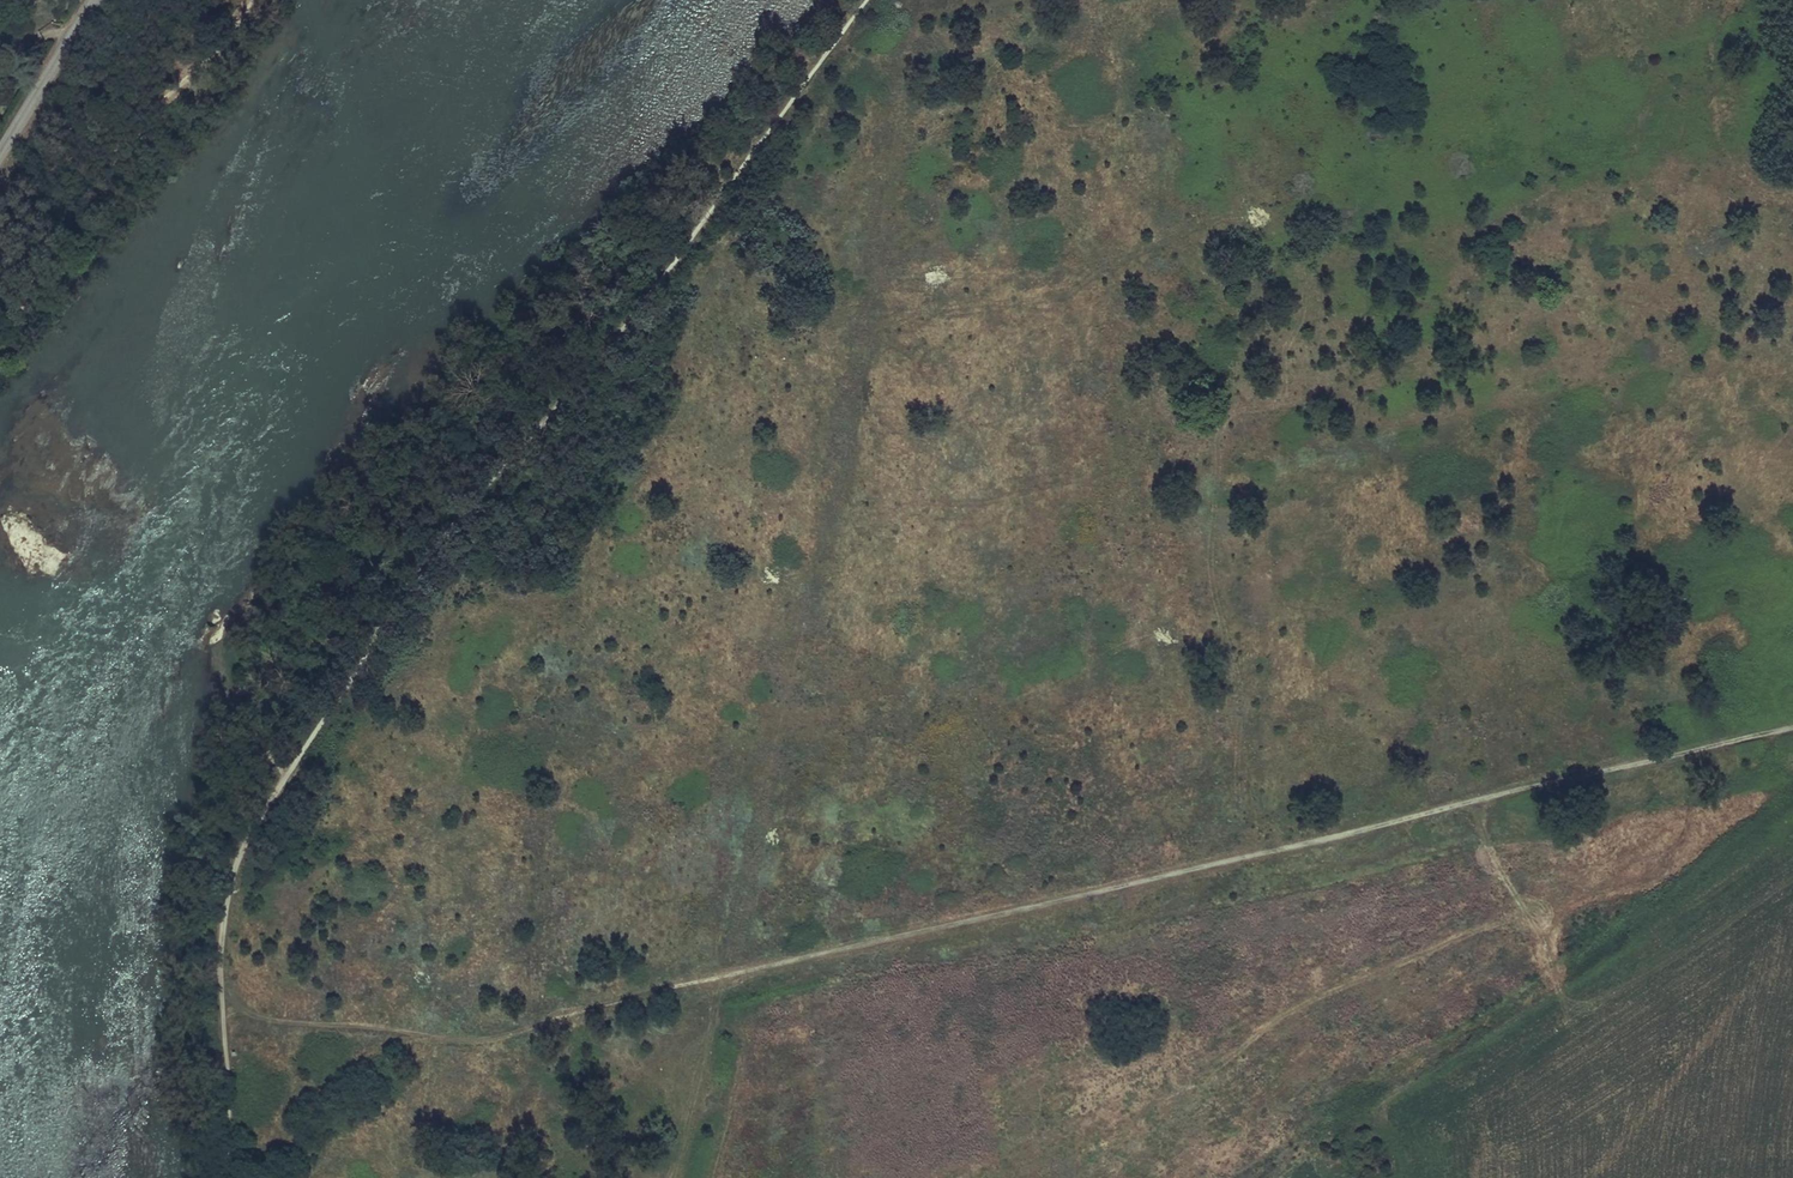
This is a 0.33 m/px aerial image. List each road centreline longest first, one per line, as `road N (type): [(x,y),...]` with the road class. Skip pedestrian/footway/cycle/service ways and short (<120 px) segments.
road 1 (unclassified): [(0,153),(95,0)]

